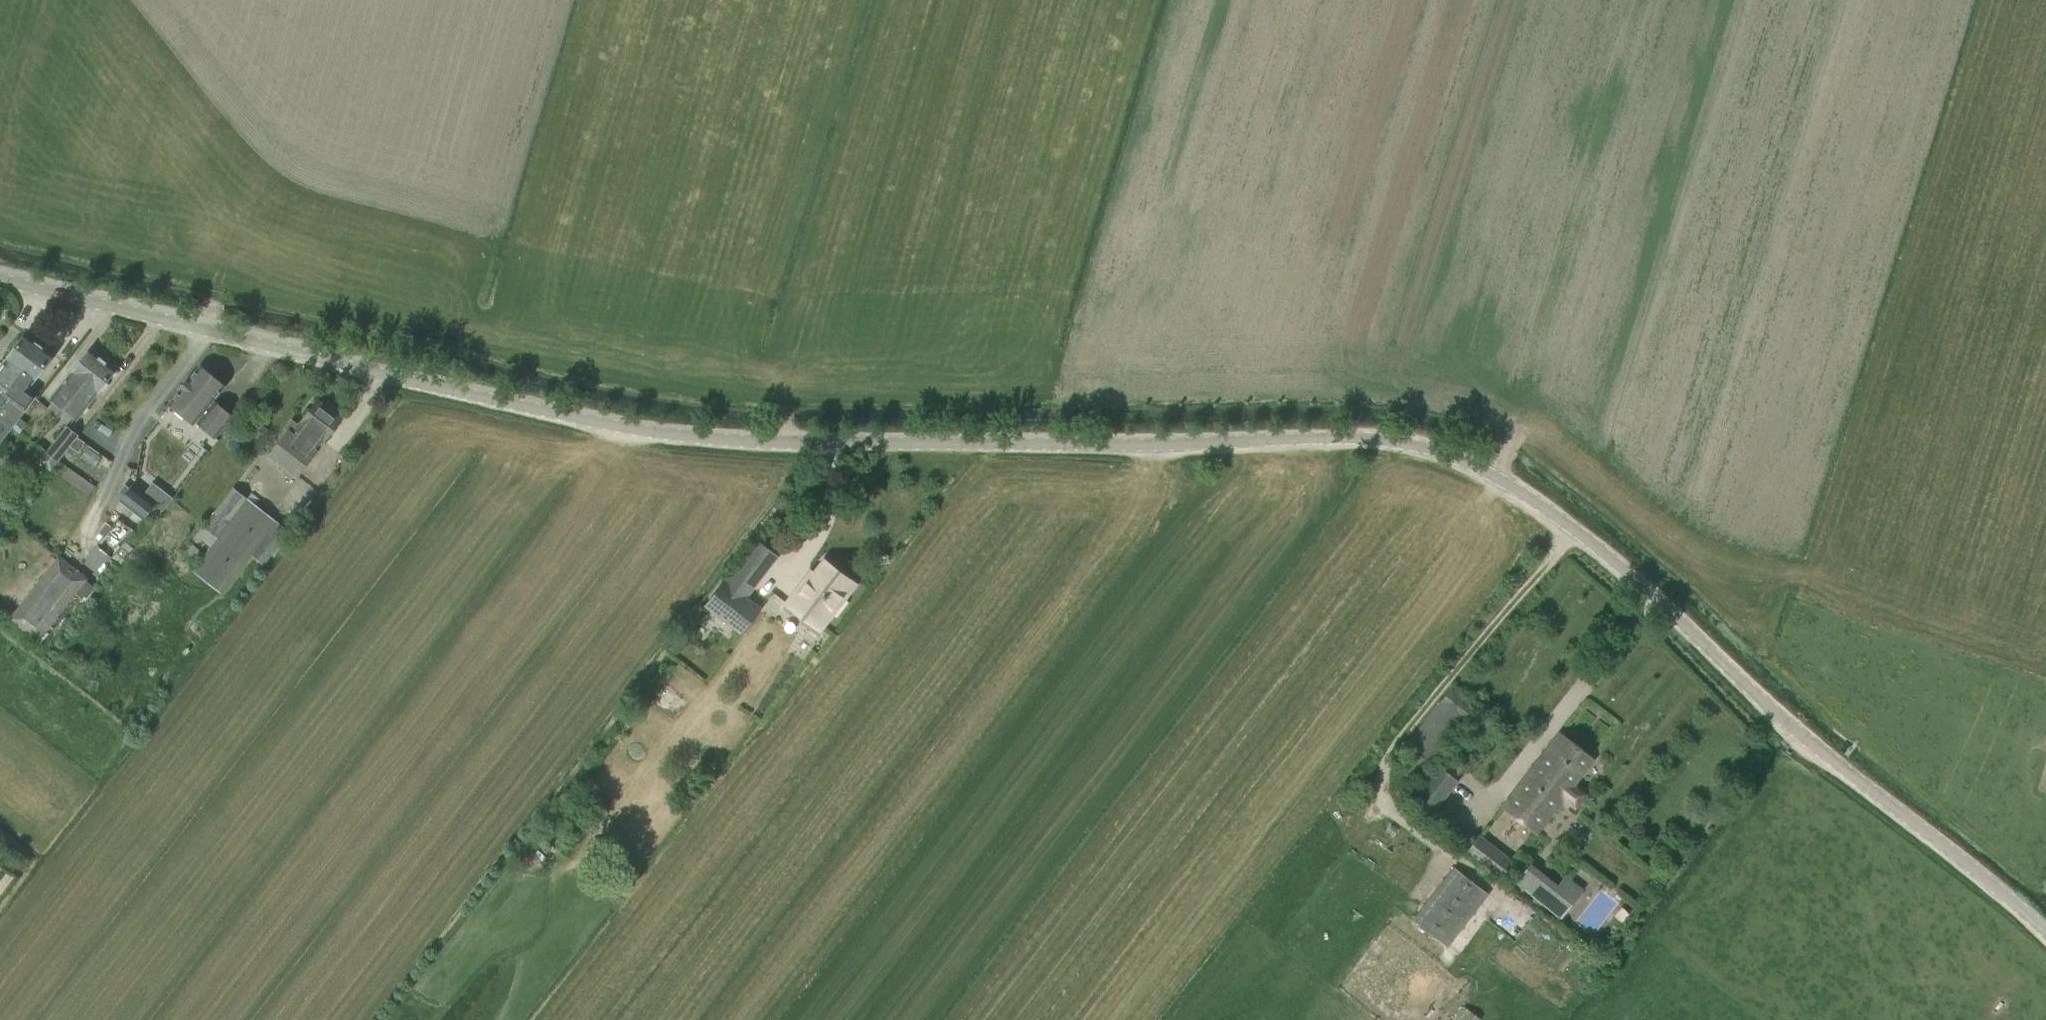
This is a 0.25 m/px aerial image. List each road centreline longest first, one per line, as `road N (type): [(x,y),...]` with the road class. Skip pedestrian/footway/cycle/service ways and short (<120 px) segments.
road 1 (unclassified): [(2045,933),(1791,727),(1576,530),(1493,476),(1434,450),(1341,437),(1147,444),(689,436),(422,384),(0,281)]

